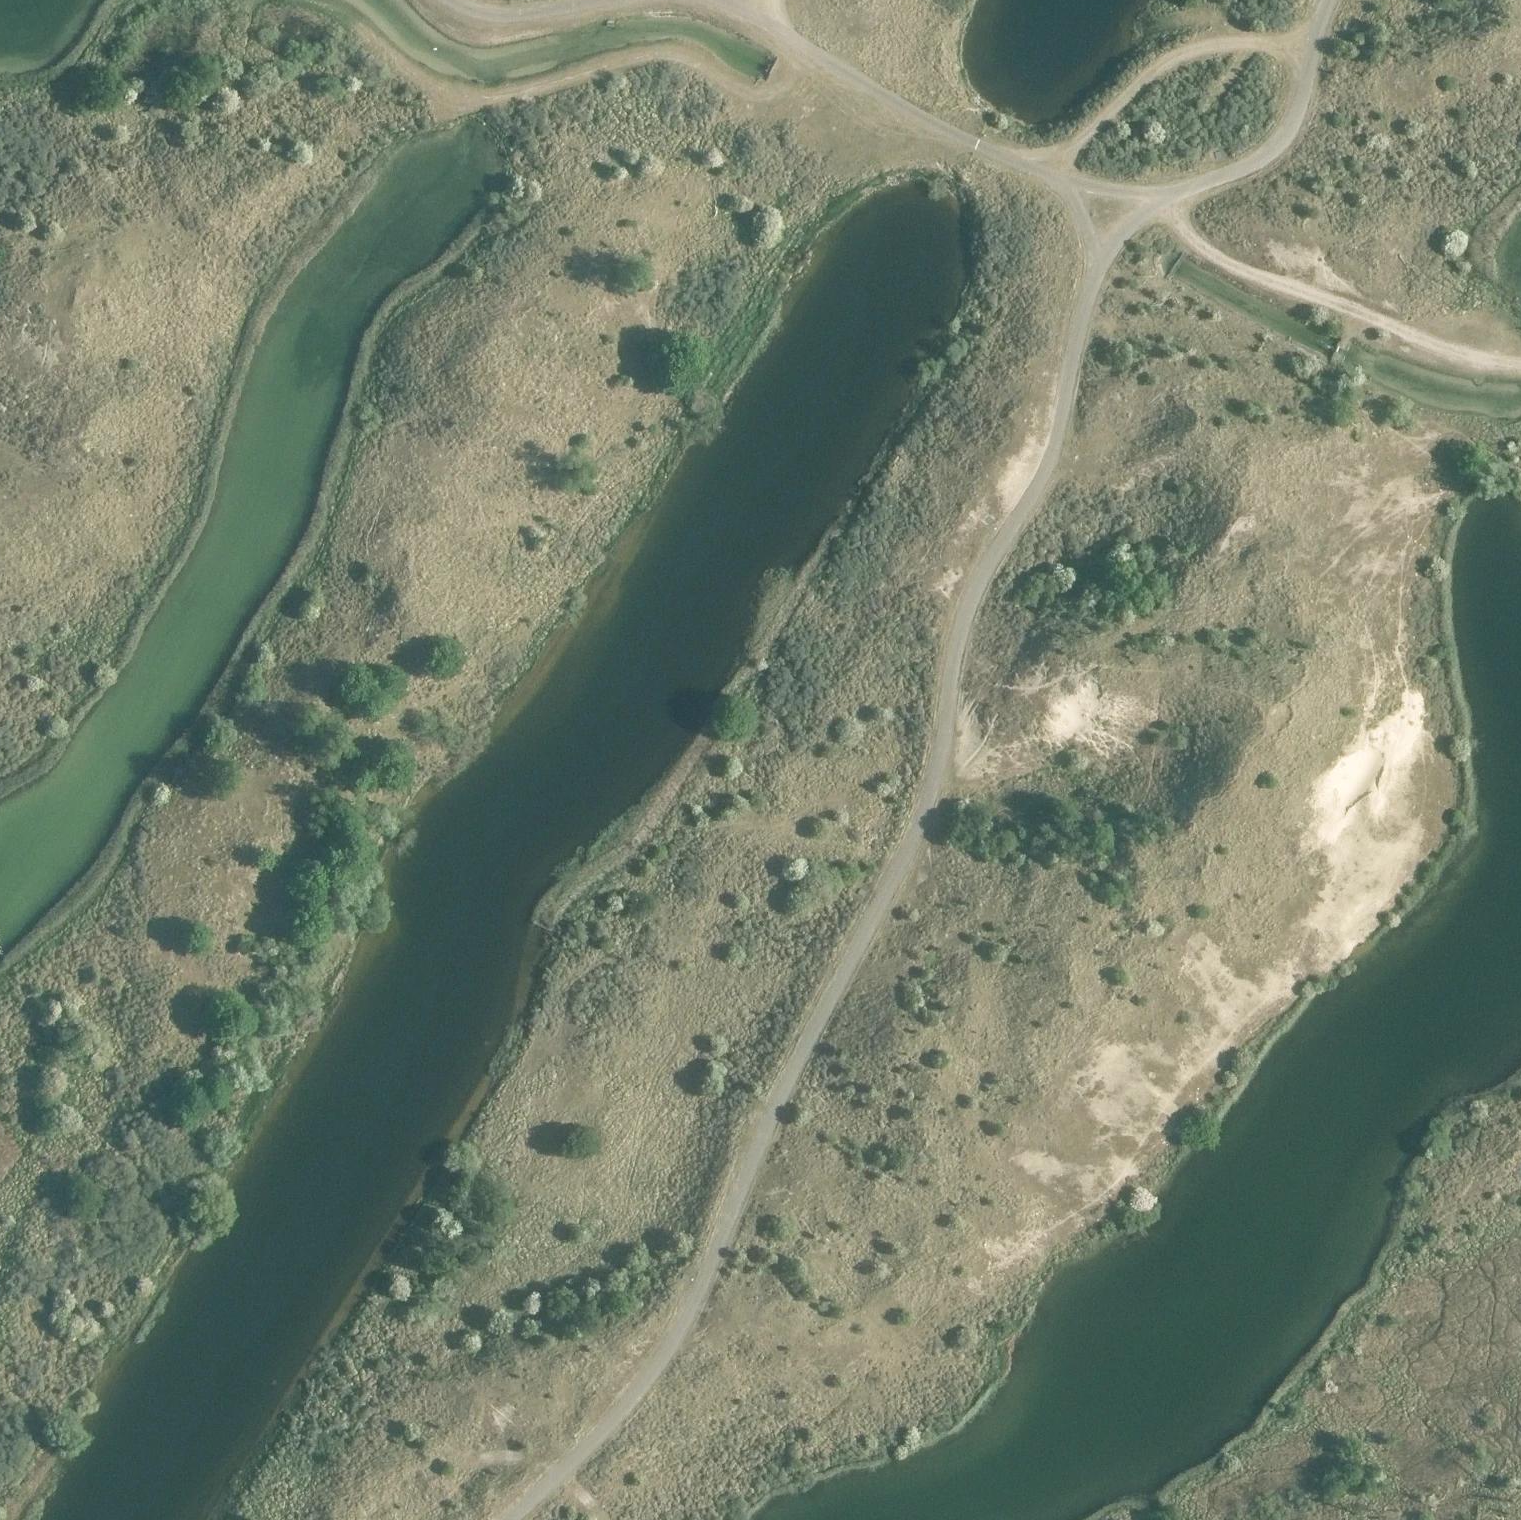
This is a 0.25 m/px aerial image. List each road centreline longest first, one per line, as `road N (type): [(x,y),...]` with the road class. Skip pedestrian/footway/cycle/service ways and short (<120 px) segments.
road 1 (track): [(514,1519),(660,1373),(691,1330),(828,1002),(933,789),(966,629),(1053,462),(1101,273),(1128,222),(1271,150),(1300,102),(1313,35),(1330,0)]
road 2 (track): [(1128,222),(973,144),(760,18),(707,0)]
road 3 (track): [(1042,175),(1158,65),(1199,48),(1313,35)]
road 4 (track): [(606,0),(502,19),(453,0)]

